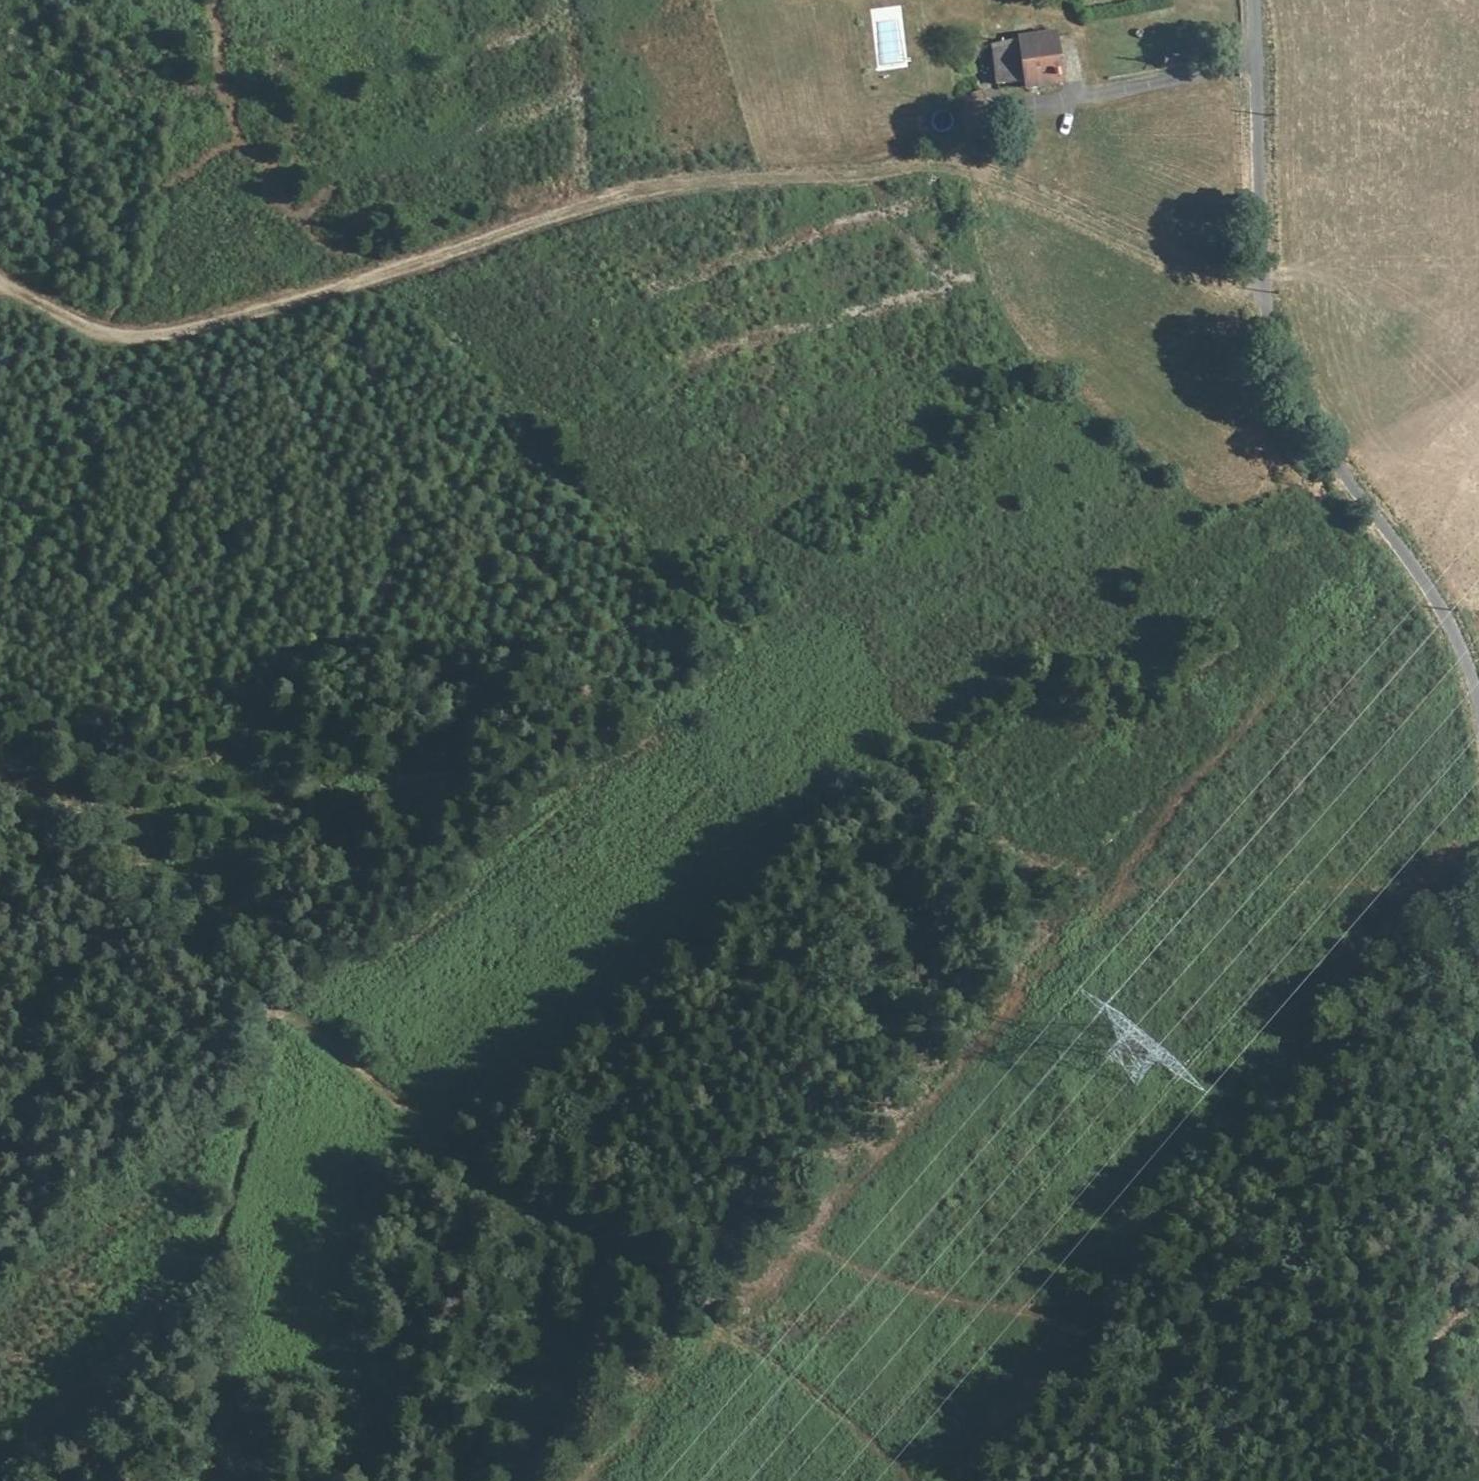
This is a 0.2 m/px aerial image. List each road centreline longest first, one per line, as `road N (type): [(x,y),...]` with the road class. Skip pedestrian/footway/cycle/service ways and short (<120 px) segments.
road 1 (track): [(0,880),(31,886),(288,1025),(640,1265),(792,1265),(927,1310),(1036,1325),(1228,1385),(1478,1348)]
road 2 (track): [(313,1041),(638,753),(690,738),(703,780),(629,847),(508,883),(492,912),(511,934),(584,900),(695,796),(731,796),(744,835),(561,993),(451,1136)]
road 3 (unclassified): [(1478,700),(1455,635),(1419,573),(1299,392),(1261,294),(1255,0)]

